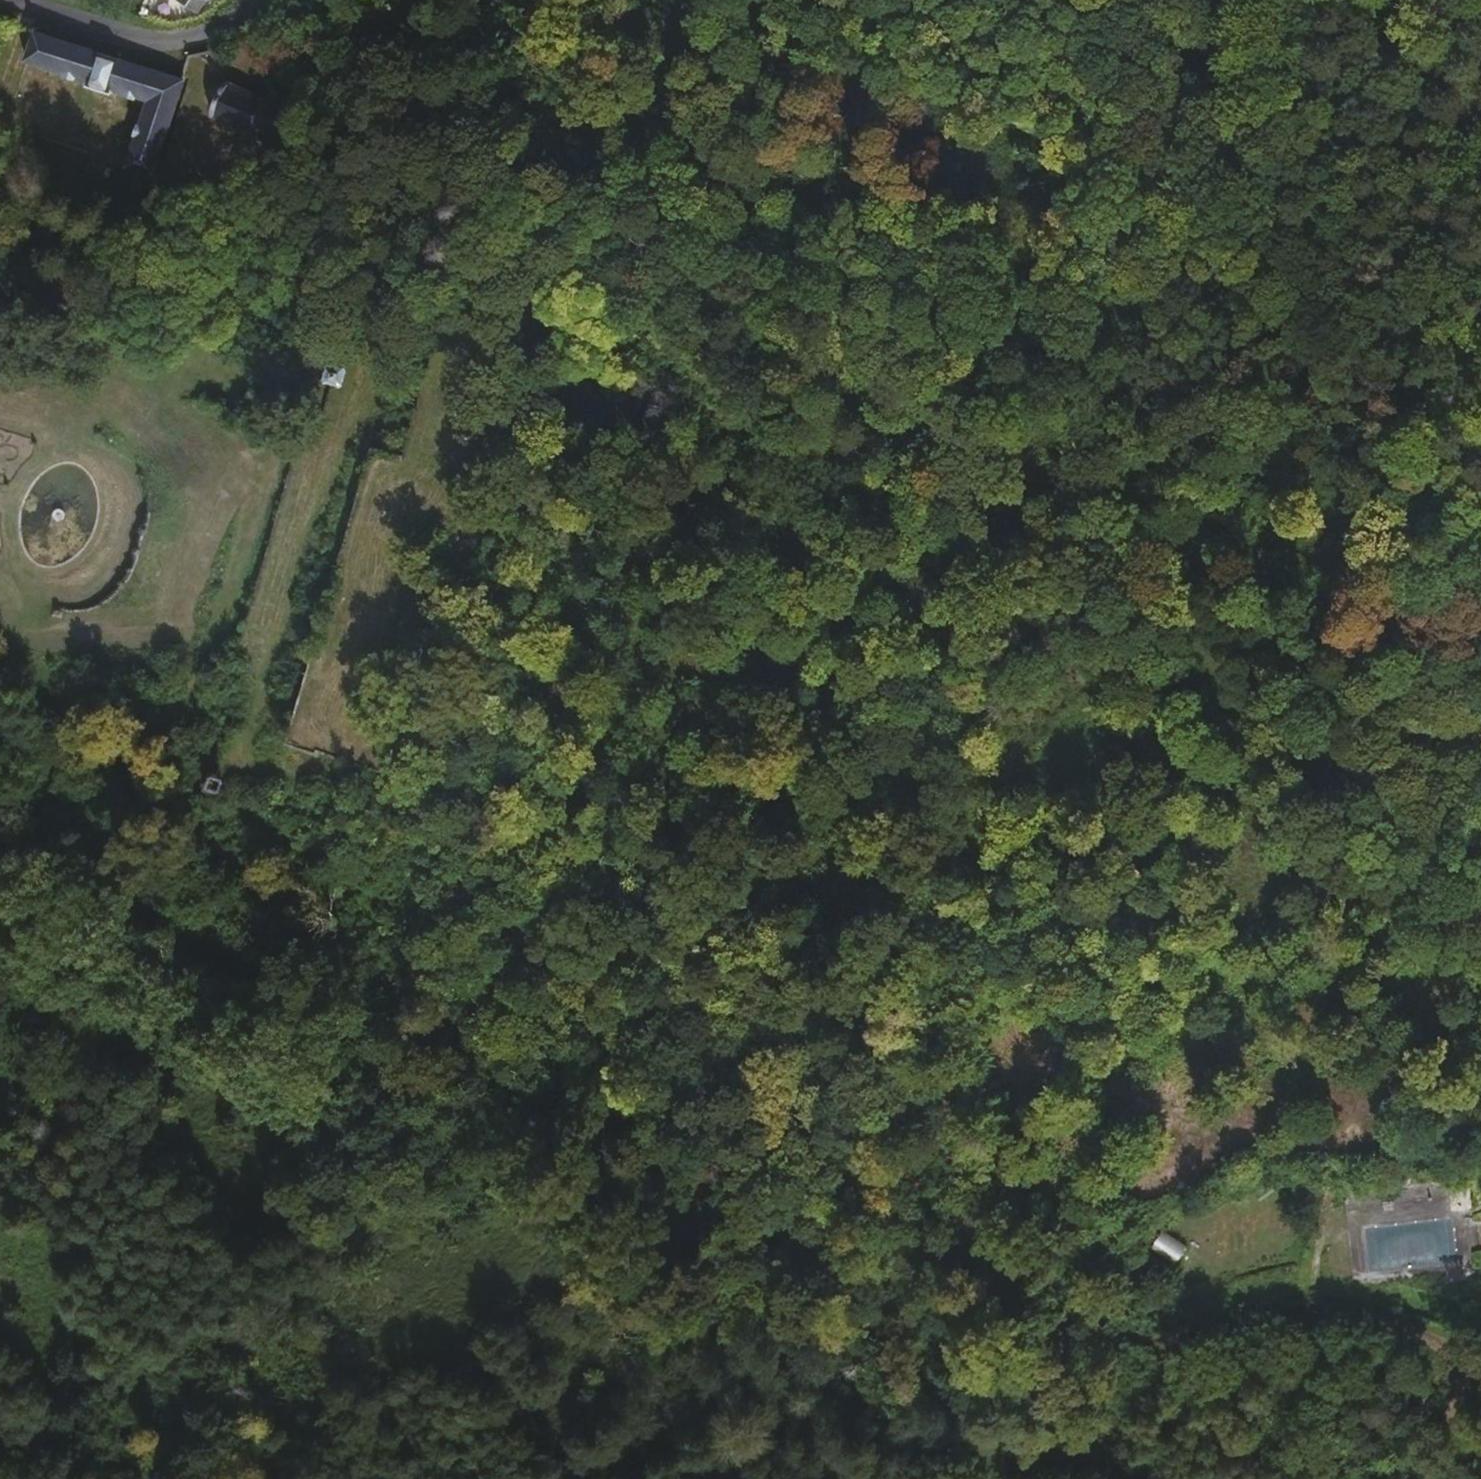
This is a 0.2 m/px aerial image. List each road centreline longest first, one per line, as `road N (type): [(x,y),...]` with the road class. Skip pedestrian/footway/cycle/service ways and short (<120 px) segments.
road 1 (unclassified): [(33,0),(148,39),(232,20),(248,0)]

